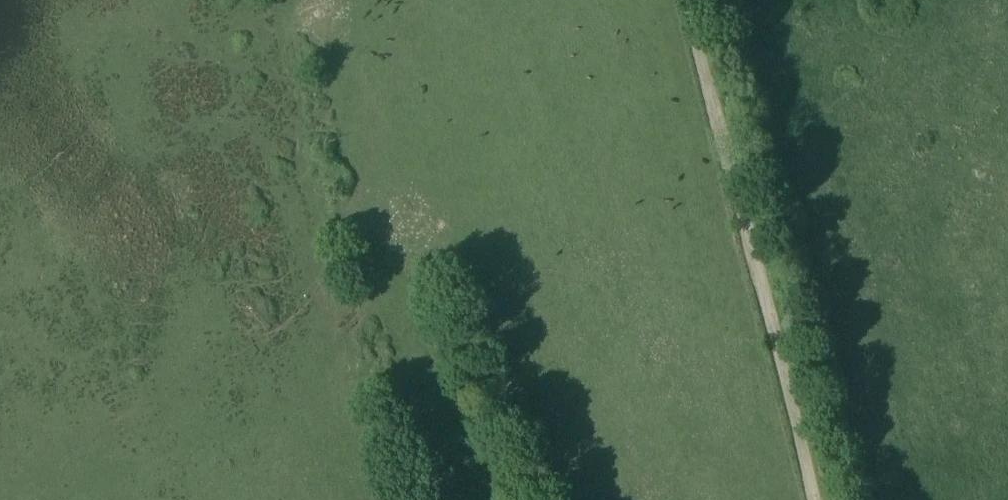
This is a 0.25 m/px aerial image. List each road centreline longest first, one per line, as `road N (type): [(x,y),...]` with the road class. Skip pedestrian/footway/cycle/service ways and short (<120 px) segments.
road 1 (track): [(687,0),(813,499)]

